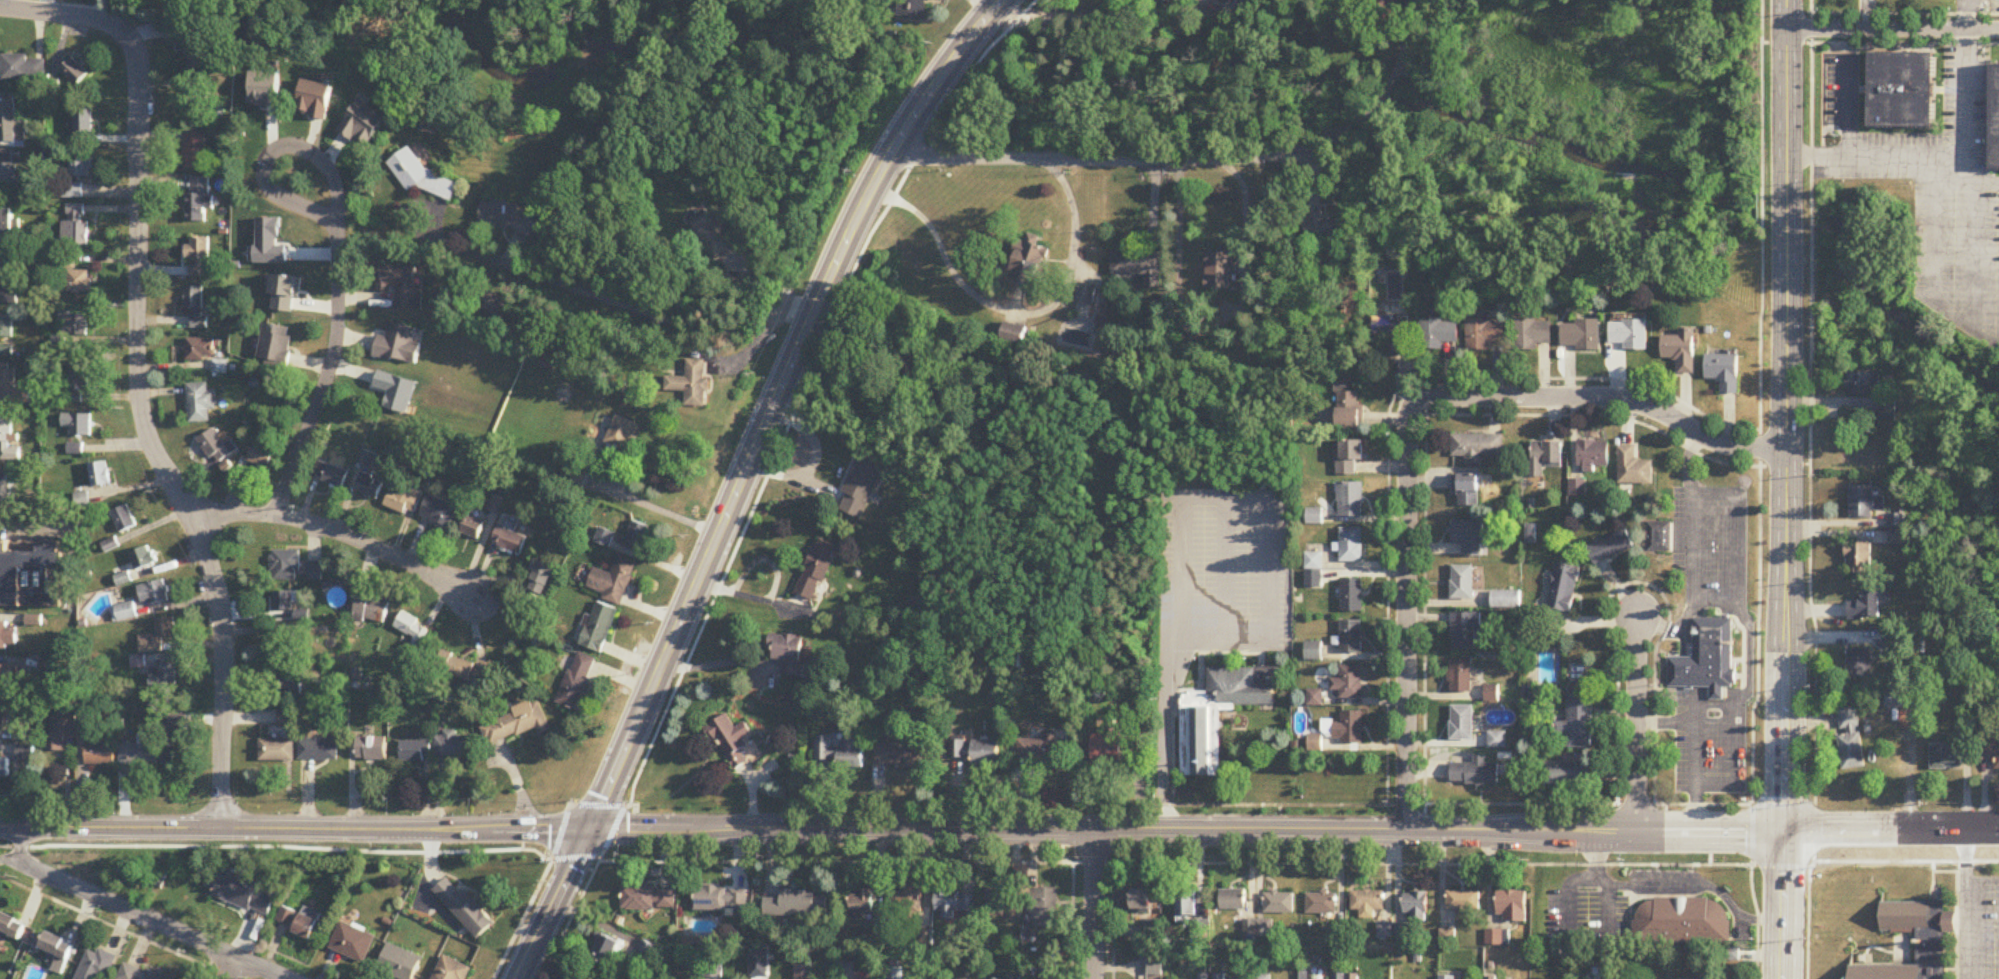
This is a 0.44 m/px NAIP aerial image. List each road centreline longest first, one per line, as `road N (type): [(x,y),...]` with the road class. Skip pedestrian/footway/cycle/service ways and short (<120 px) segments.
road 1 (secondary): [(1636,831),(0,825)]
road 2 (secondary): [(516,978),(851,223),(925,99),(1002,0)]
road 3 (residential): [(218,827),(226,655),(211,569),(143,407),(139,58),(112,25),(65,11),(0,7)]
road 4 (secondary): [(1783,832),(1787,0)]
road 5 (residential): [(1405,827),(1413,408),(1441,398),(1602,397),(1635,402),(1725,443),(1785,446)]
road 6 (residential): [(275,518),(330,372),(339,319),(339,231),(339,198),(333,176),(301,148),(280,149),(266,168),(273,193),(339,231)]
road 7 (residential): [(896,143),(916,155),(1048,158),(1209,160),(1320,151)]
road 8 (residential): [(196,522),(238,516),(326,527),(472,597)]
road 9 (residential): [(234,956),(44,873),(23,855),(20,825)]
road 10 (secondary): [(1998,832),(1783,832)]
road 11 (residential): [(1636,831),(1637,618)]
road 12 (residential): [(1787,28),(1998,29)]
road 13 (residential): [(1092,978),(1094,826)]
road 14 (secondary): [(1783,832),(1636,831)]
road 15 (secondary): [(1781,978),(1783,832)]

